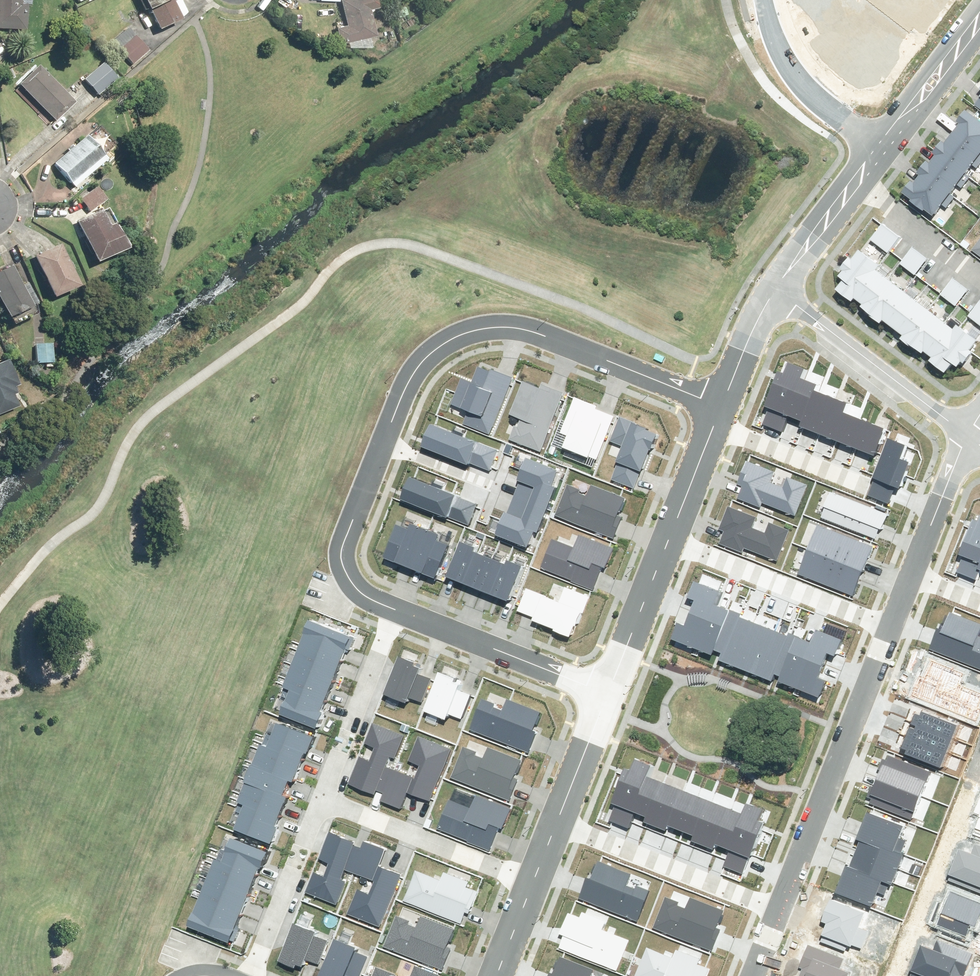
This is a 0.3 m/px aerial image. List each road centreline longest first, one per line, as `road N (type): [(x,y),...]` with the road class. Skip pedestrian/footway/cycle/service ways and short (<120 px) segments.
road 1 (residential): [(396,611),(345,585),(338,554),(400,382),(444,334),(487,322),(522,327),(715,401)]
road 2 (residential): [(778,907),(887,623)]
road 3 (residential): [(548,820),(778,907)]
road 4 (residential): [(775,286),(965,437)]
road 5 (residential): [(887,623),(662,534)]
road 6 (residential): [(319,800),(525,880)]
road 7 (residential): [(600,691),(396,611)]
road 8 (residential): [(396,611),(319,800)]
road 9 (residential): [(881,148),(803,86),(774,38),(764,0)]
road 10 (residential): [(319,800),(252,975)]
road 11 (residential): [(600,691),(662,534)]
road 12 (residential): [(860,480),(706,422)]
road 13 (residential): [(881,148),(979,18)]
road 14 (residential): [(861,177),(979,277)]
road 15 (residential): [(906,570),(965,437)]
road 16 (residential): [(548,820),(600,691)]
road 17 (residential): [(775,286),(861,177)]
road 18 (residential): [(715,401),(775,286)]
road 19 (residential): [(662,534),(706,422)]

